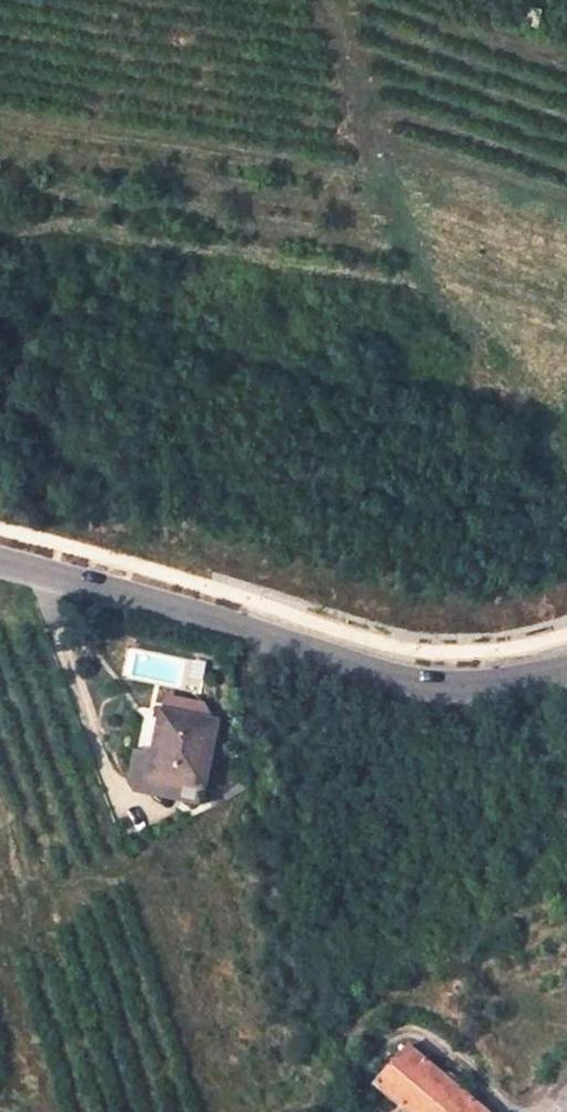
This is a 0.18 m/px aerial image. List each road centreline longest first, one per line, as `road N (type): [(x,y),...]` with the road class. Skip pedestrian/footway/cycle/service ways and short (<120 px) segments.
road 1 (unclassified): [(0,560),(279,640),(376,676),(456,687),(566,669)]

